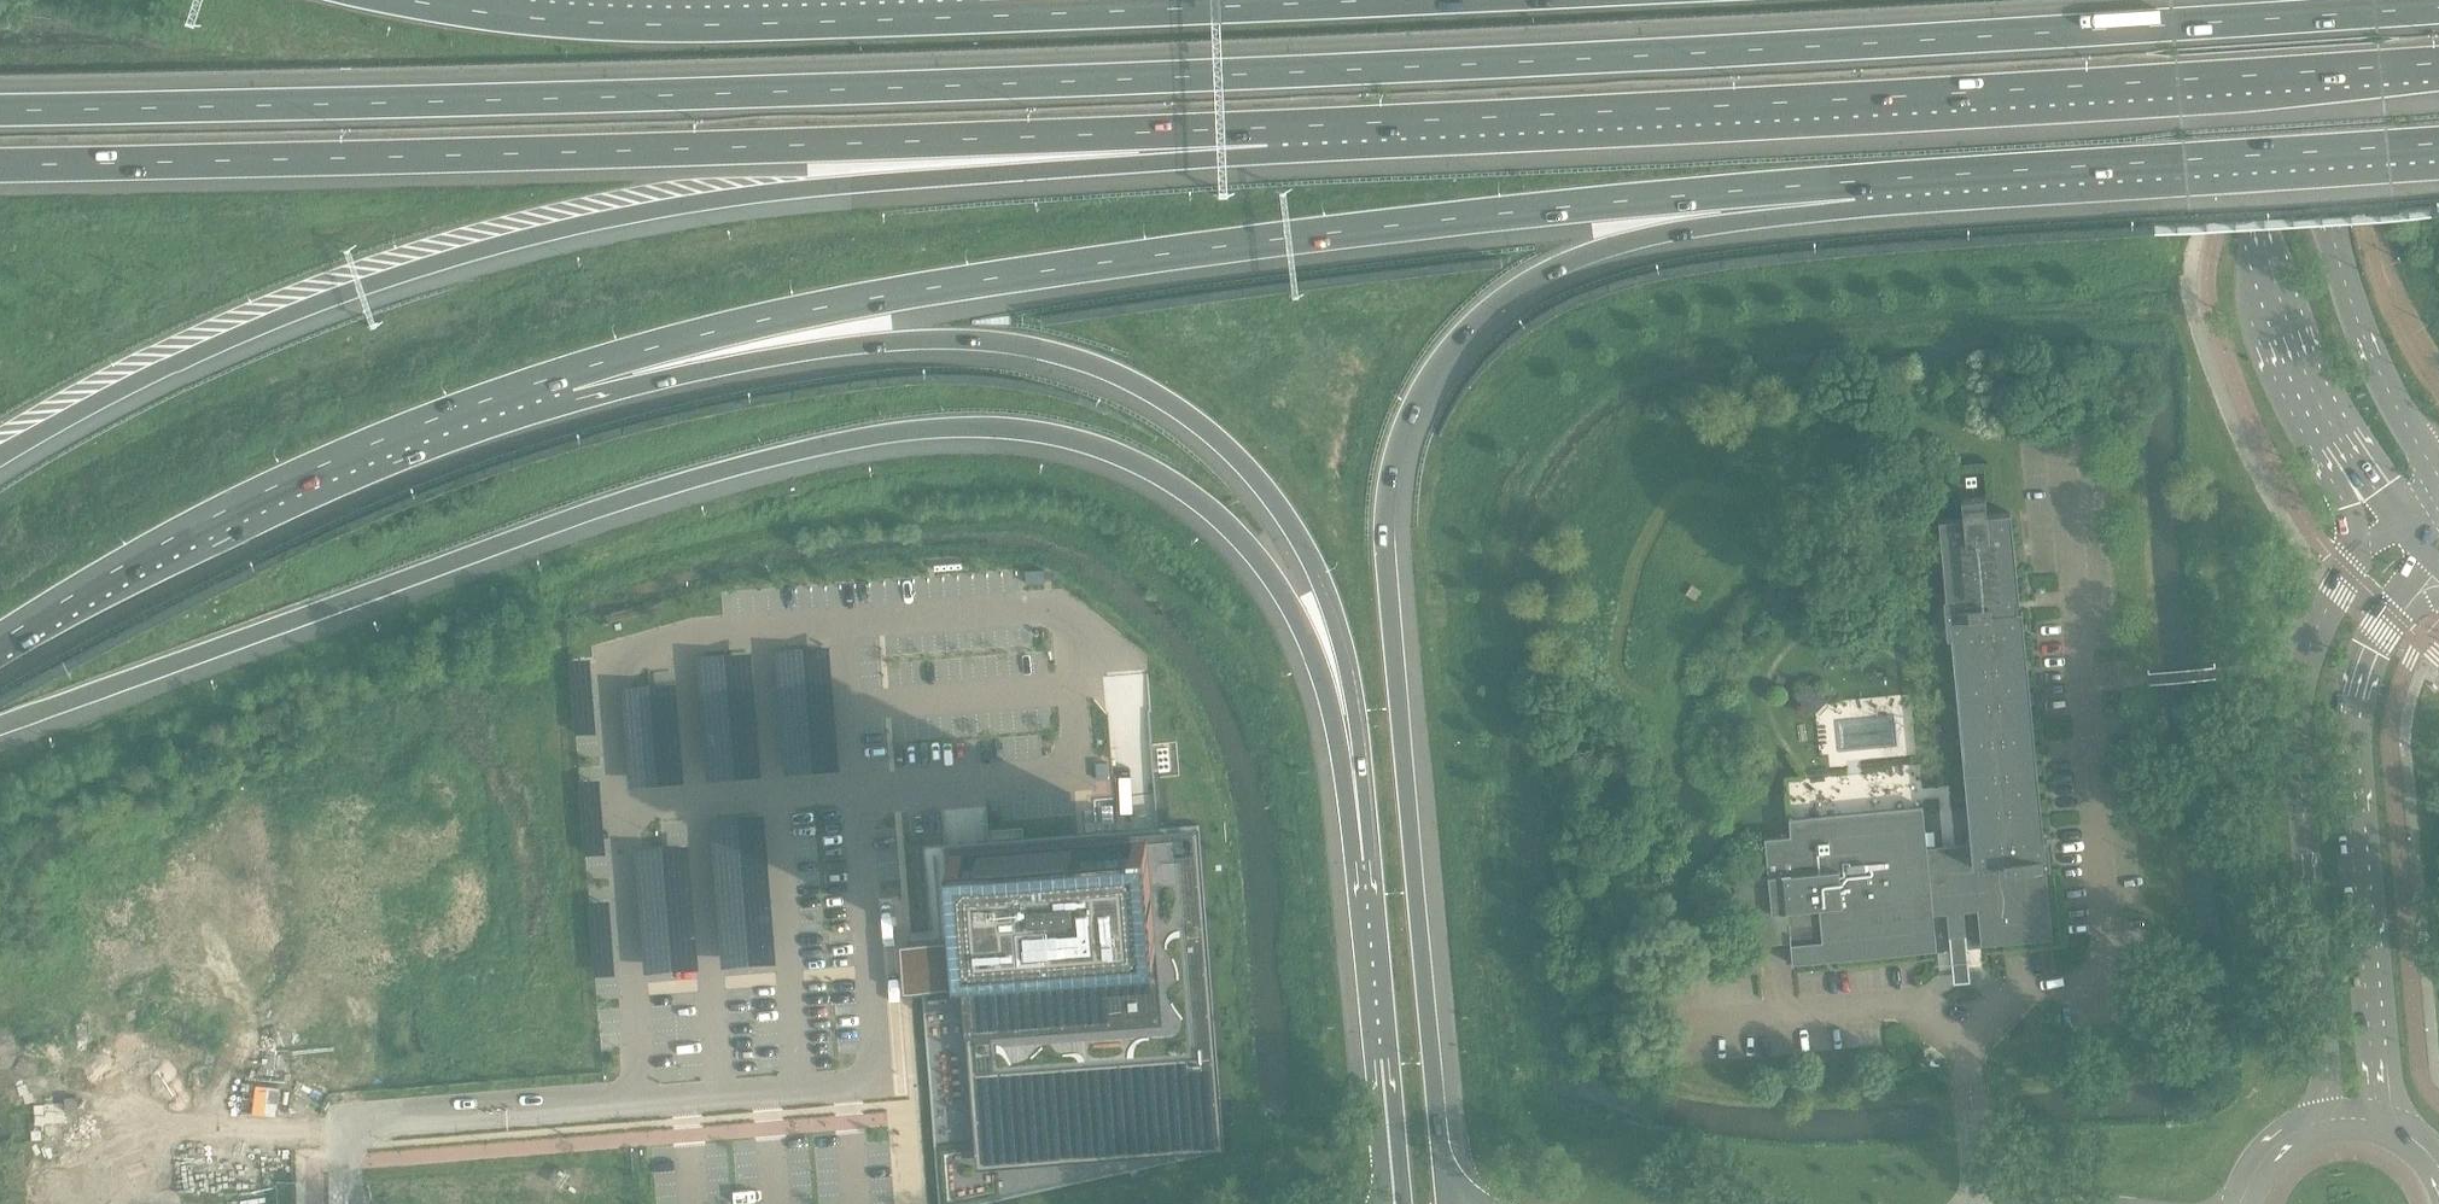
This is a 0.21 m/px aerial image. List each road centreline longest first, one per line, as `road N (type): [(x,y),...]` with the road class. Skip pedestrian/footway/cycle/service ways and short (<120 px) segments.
road 1 (motorway): [(2438,8),(1410,68),(0,111)]
road 2 (motorway): [(0,737),(619,507),(750,468),(974,429),(1078,441),(1199,500),(1262,562),(1290,604),(1352,758)]
road 3 (motorway): [(0,458),(203,352),(500,251),(655,212),(1269,128)]
road 4 (motorway): [(1447,1203),(1384,543),(1401,435),(1424,383),(1457,339),(1548,272),(1638,238),(1854,185)]
road 5 (motorway): [(569,374),(875,298),(1222,247),(1854,185)]
road 6 (motorway): [(0,167),(334,163),(1269,128)]
road 7 (motorway): [(1269,128),(2438,64)]
road 8 (motorway): [(569,374),(920,343),(990,344),(1115,376),(1202,426),(1264,487),(1300,539),(1350,672),(1352,758)]
road 9 (motorway): [(0,640),(161,545),(326,465),(569,374)]
road 10 (secondary): [(2398,521),(2326,617),(2302,683),(2297,756),(2329,1086),(2323,1120)]
road 11 (motorway): [(972,19),(576,29),(373,0)]
road 12 (secondary): [(2401,1130),(2383,1061),(2350,744),(2373,651),(2437,562)]
road 13 (motorway): [(1854,185),(2438,143)]
road 14 (secondary): [(2236,0),(2258,203),(2282,304),(2320,405),(2398,521)]
road 15 (secondary): [(2438,476),(2385,381),(2348,287),(2330,206),(2310,0)]
road 16 (motorway): [(1352,758),(1396,1203)]
road 17 (motorway): [(1399,0),(972,19)]
road 18 (unclassified): [(342,1124),(326,793)]
road 19 (secondary): [(2323,1120),(2264,1156),(2241,1203)]

